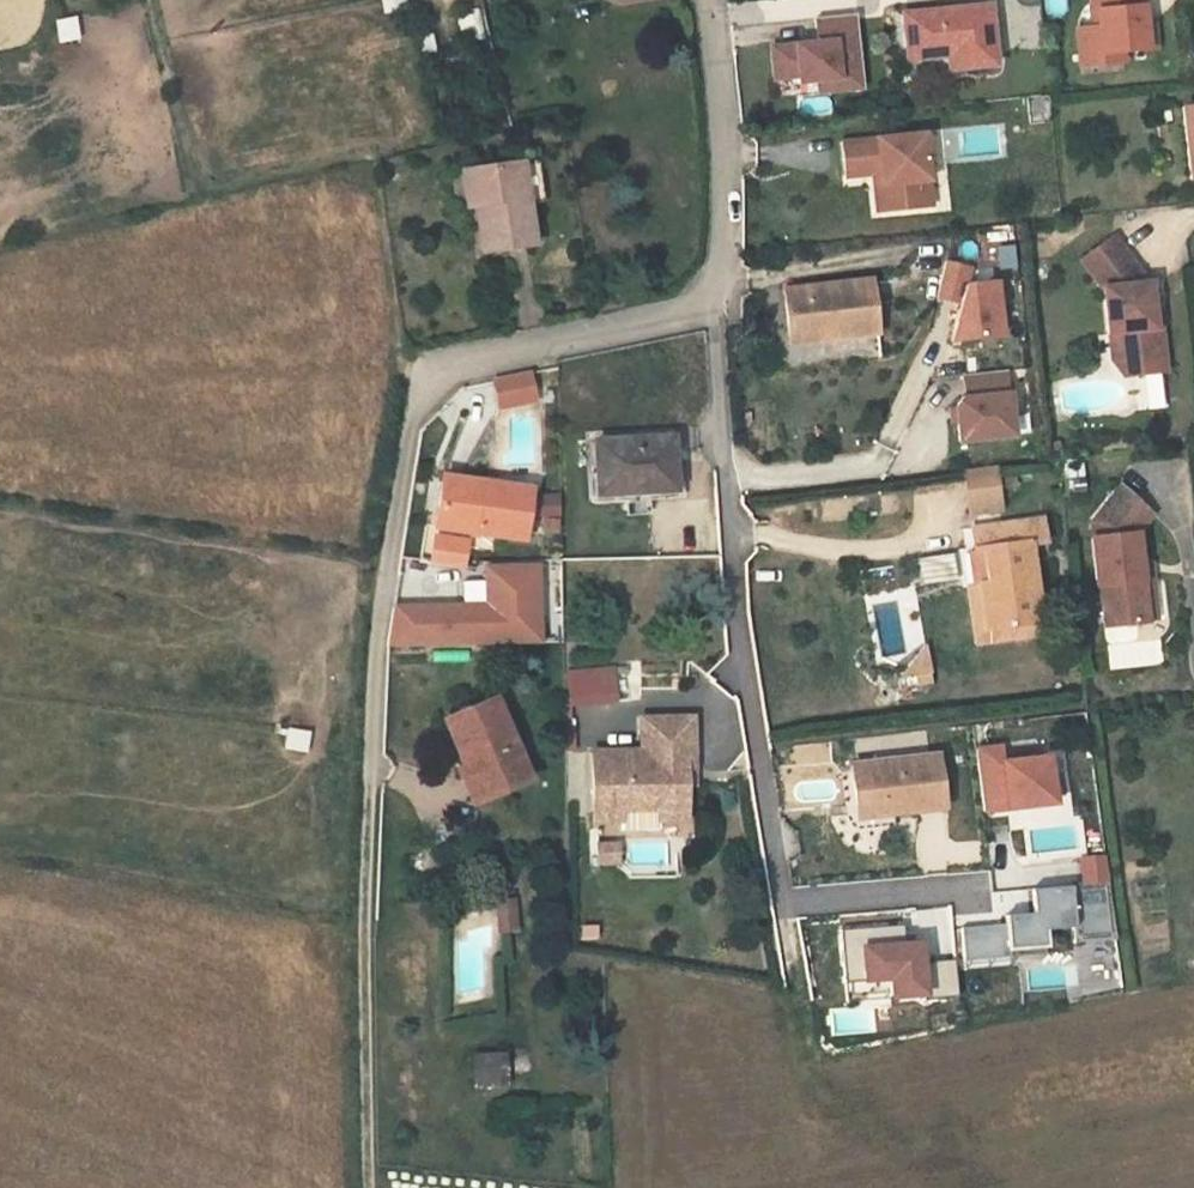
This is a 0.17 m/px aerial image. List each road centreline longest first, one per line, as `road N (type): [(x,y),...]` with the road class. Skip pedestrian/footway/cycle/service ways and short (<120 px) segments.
road 1 (residential): [(371,789),(377,645),(424,376),(717,300)]
road 2 (residential): [(783,905),(744,669),(717,300)]
road 3 (track): [(370,1187),(371,789)]
road 4 (residential): [(717,300),(726,250),(723,138),(708,0)]

